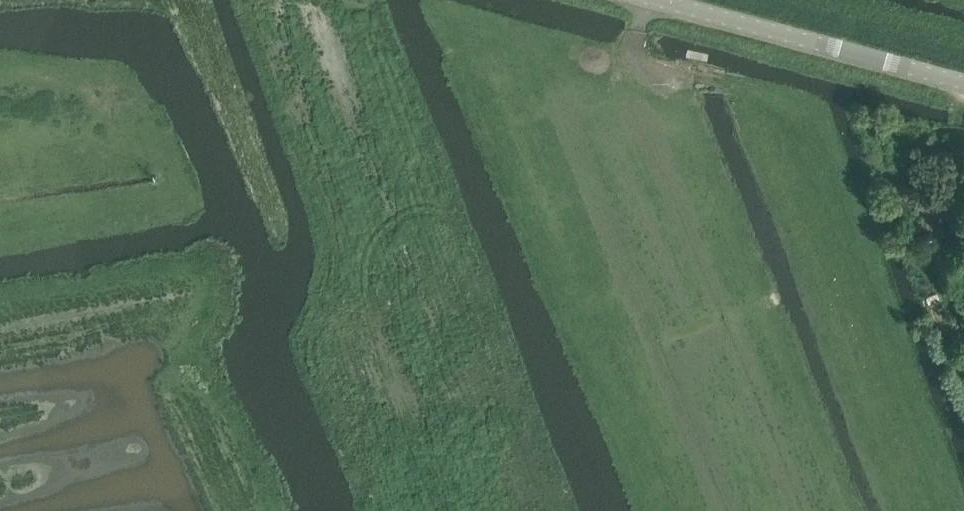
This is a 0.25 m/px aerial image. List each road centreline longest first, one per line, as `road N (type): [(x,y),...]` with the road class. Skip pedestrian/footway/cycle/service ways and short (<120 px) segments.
road 1 (unclassified): [(963,87),(640,0)]

